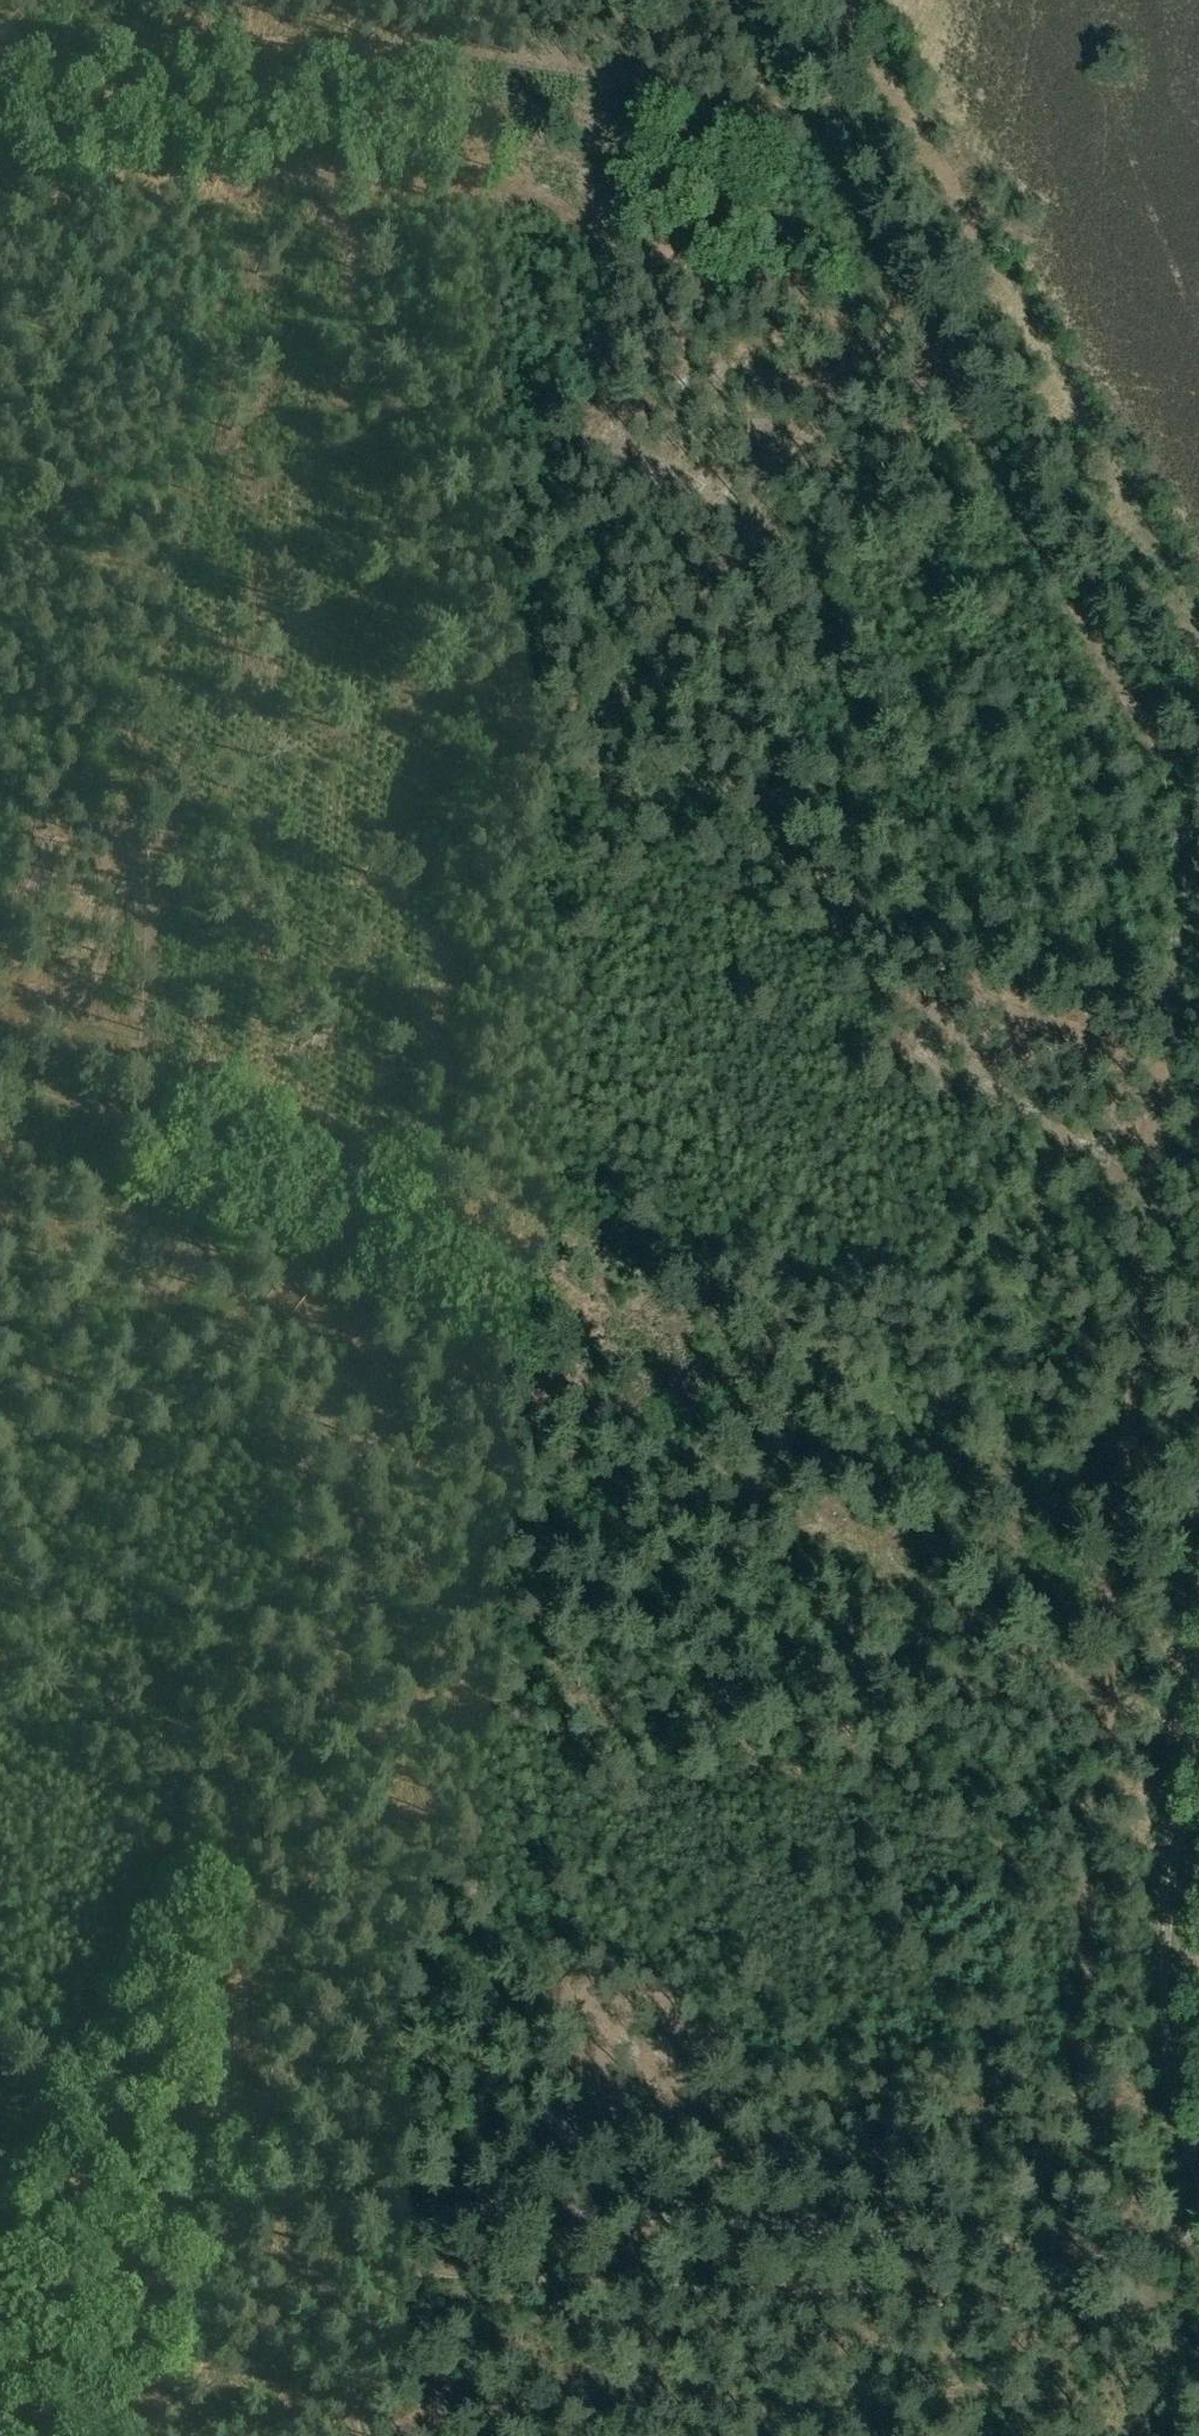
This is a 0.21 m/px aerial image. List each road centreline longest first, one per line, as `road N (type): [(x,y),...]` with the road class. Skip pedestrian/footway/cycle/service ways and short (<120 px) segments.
road 1 (track): [(1198,2221),(1154,2251),(36,2184),(0,2195)]
road 2 (track): [(0,1073),(412,1222)]

